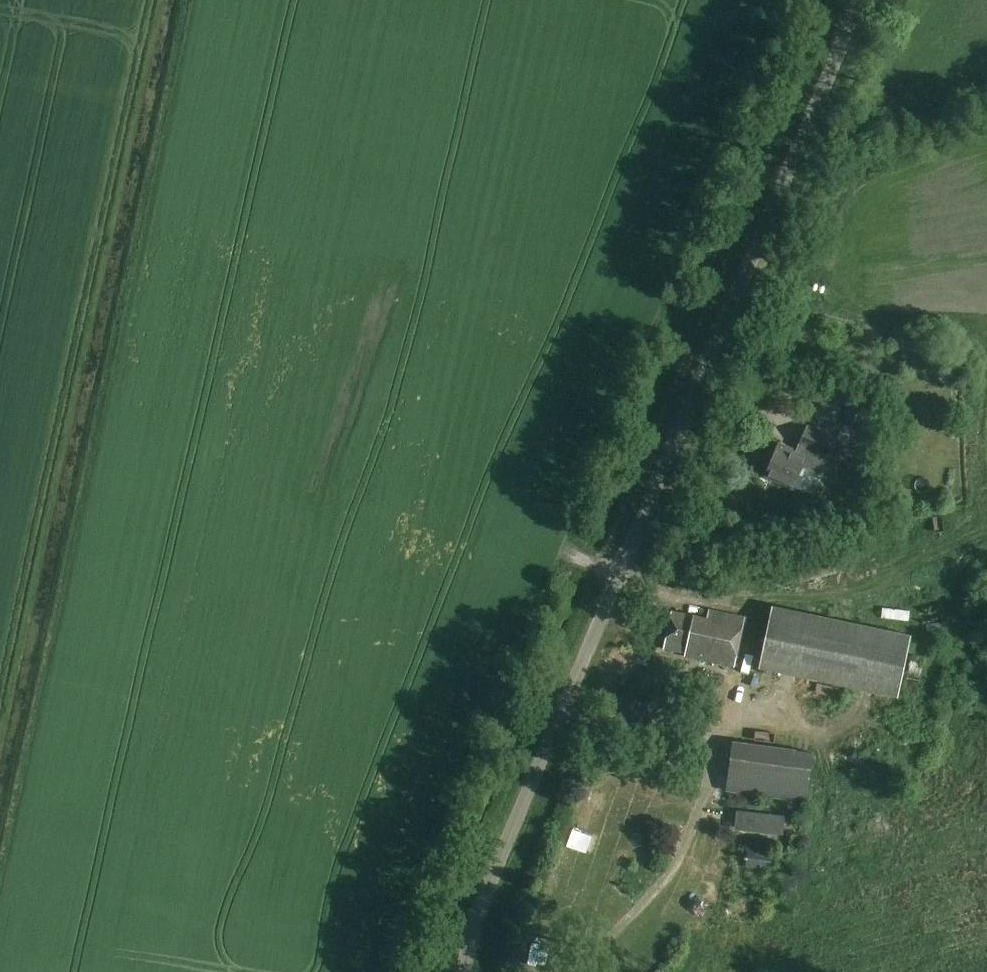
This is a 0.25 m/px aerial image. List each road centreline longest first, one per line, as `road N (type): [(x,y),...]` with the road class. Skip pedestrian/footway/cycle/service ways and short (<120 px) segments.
road 1 (unclassified): [(462,971),(480,910),(859,0)]

